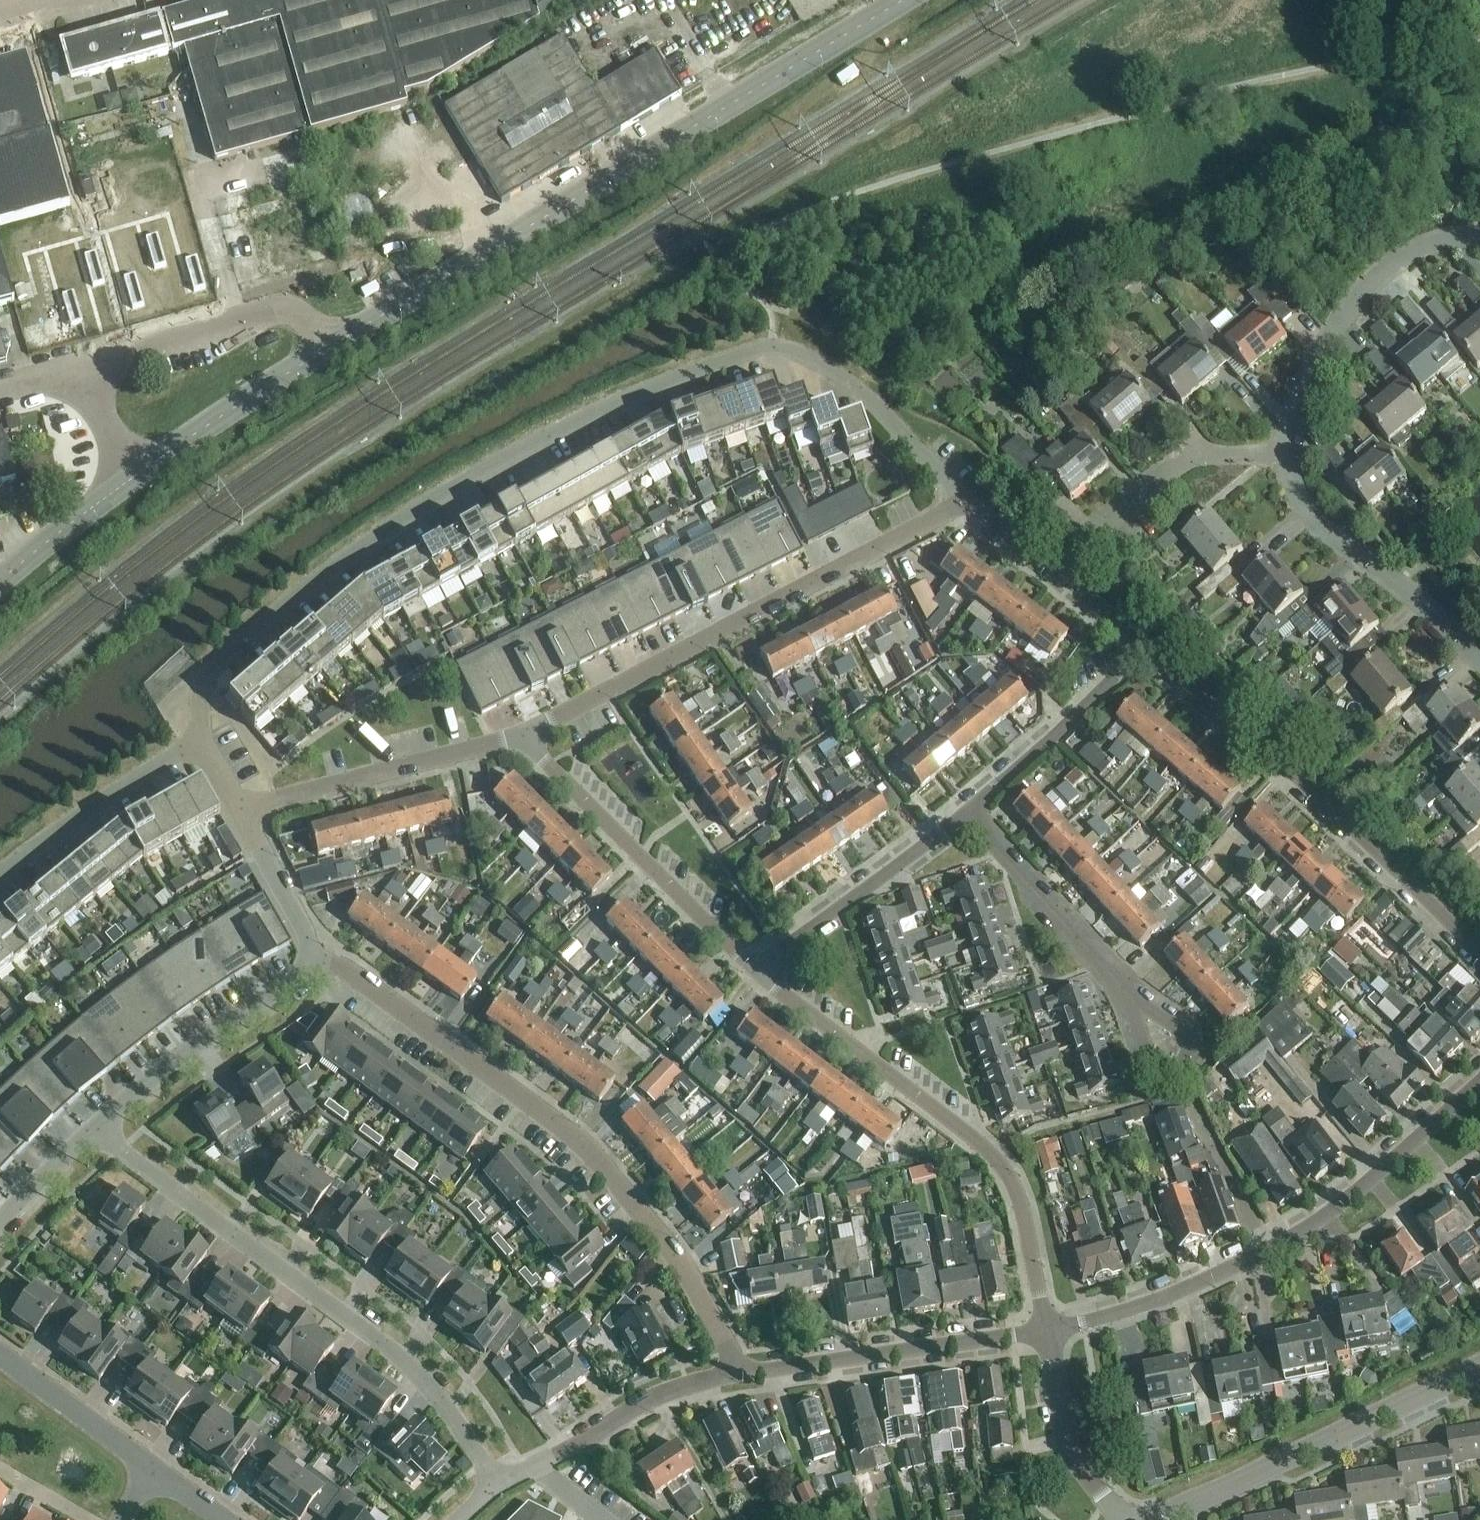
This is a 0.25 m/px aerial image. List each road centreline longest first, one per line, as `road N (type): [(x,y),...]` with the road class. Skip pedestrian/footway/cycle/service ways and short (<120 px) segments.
road 1 (residential): [(965,502),(848,385),(785,348),(760,349),(593,414),(372,540),(207,675),(199,691),(199,744)]
road 2 (unclassified): [(903,0),(329,348)]
road 3 (residential): [(315,957),(349,971),(599,1161),(679,1262),(735,1374)]
road 4 (residential): [(95,1127),(398,1356),(434,1393),(497,1485)]
road 5 (residential): [(1479,1084),(1309,1227),(1174,1294),(1046,1331)]
road 6 (residential): [(525,735),(965,502)]
road 7 (residential): [(1046,1331),(1020,1204),(993,1157),(757,972)]
road 8 (residential): [(1145,644),(1327,804),(1479,956)]
road 9 (tertiary): [(1157,1519),(1479,1366)]
road 10 (residential): [(757,972),(525,735)]
road 11 (residential): [(1046,1331),(735,1374)]
road 12 (residential): [(1286,452),(1302,387),(1348,307),(1413,251),(1479,233)]
road 13 (residential): [(525,735),(240,815)]
road 14 (residential): [(1479,660),(1311,516),(1286,452)]
road 15 (residential): [(315,957),(95,1127)]
road 16 (residential): [(329,348),(299,315),(284,311),(86,366)]
road 17 (residential): [(735,1374),(662,1395),(497,1485)]
road 18 (residential): [(757,972),(966,814)]
road 19 (residential): [(966,814),(1145,644)]
road 20 (residential): [(966,814),(1126,992)]
road 21 (residential): [(0,874),(199,744)]
road 22 (unclassified): [(132,479),(329,348)]
road 23 (residential): [(1286,452),(1173,464),(1085,540)]
road 24 (residential): [(965,502),(1145,644)]
road 25 (residential): [(1122,1519),(1069,1446),(1046,1331)]
road 26 (residential): [(1126,992),(1146,1060),(1162,1072),(1179,1070),(1192,1053),(1189,1033),(1153,1010)]
road 27 (residential): [(0,1357),(153,1470)]
road 28 (unclassified): [(0,583),(132,479)]
road 29 (residential): [(240,815),(315,957)]
road 30 (residential): [(95,1127),(0,1224)]
road 31 (residential): [(132,479),(86,366)]

